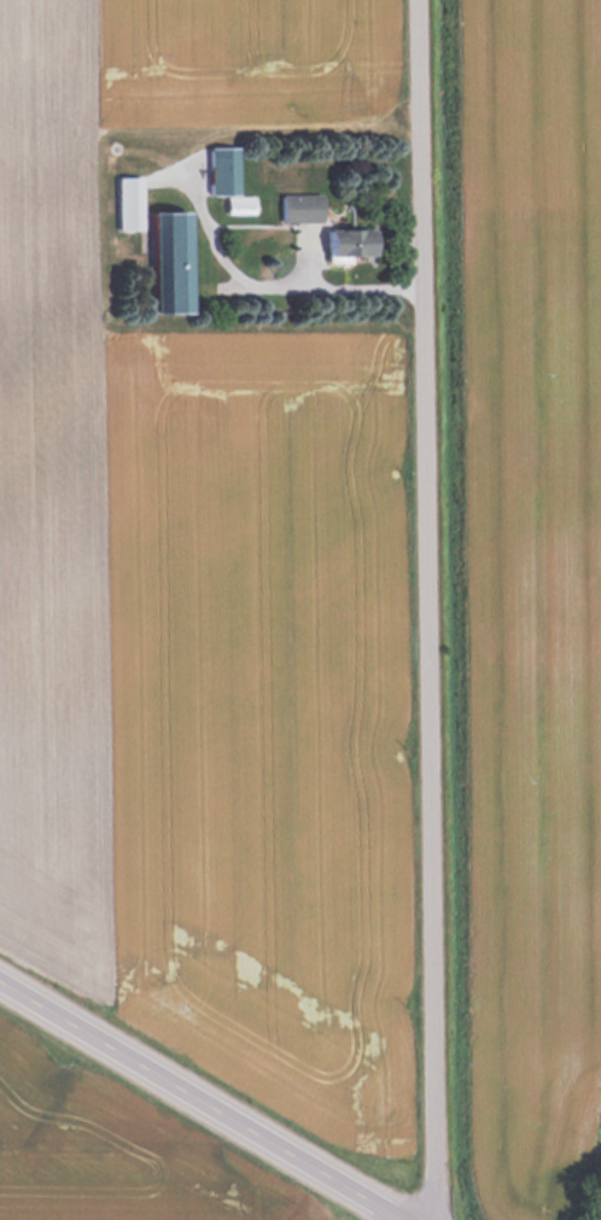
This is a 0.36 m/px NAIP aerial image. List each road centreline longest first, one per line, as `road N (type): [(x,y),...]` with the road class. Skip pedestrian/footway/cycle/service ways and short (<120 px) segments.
road 1 (residential): [(444,1219),(422,0)]
road 2 (primary): [(393,1219),(0,986)]

